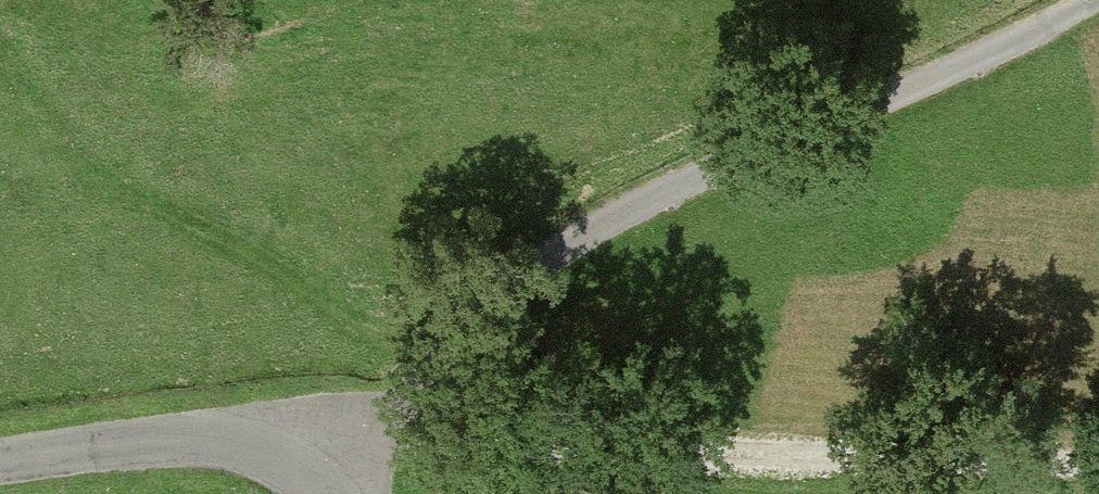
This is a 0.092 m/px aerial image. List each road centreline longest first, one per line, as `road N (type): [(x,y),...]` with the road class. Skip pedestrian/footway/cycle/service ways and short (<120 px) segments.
road 1 (track): [(306,474),(391,426),(510,294),(664,190),(1094,0)]
road 2 (track): [(1098,464),(391,426)]
road 3 (unclassified): [(323,493),(306,474),(233,446),(120,447),(0,465)]

